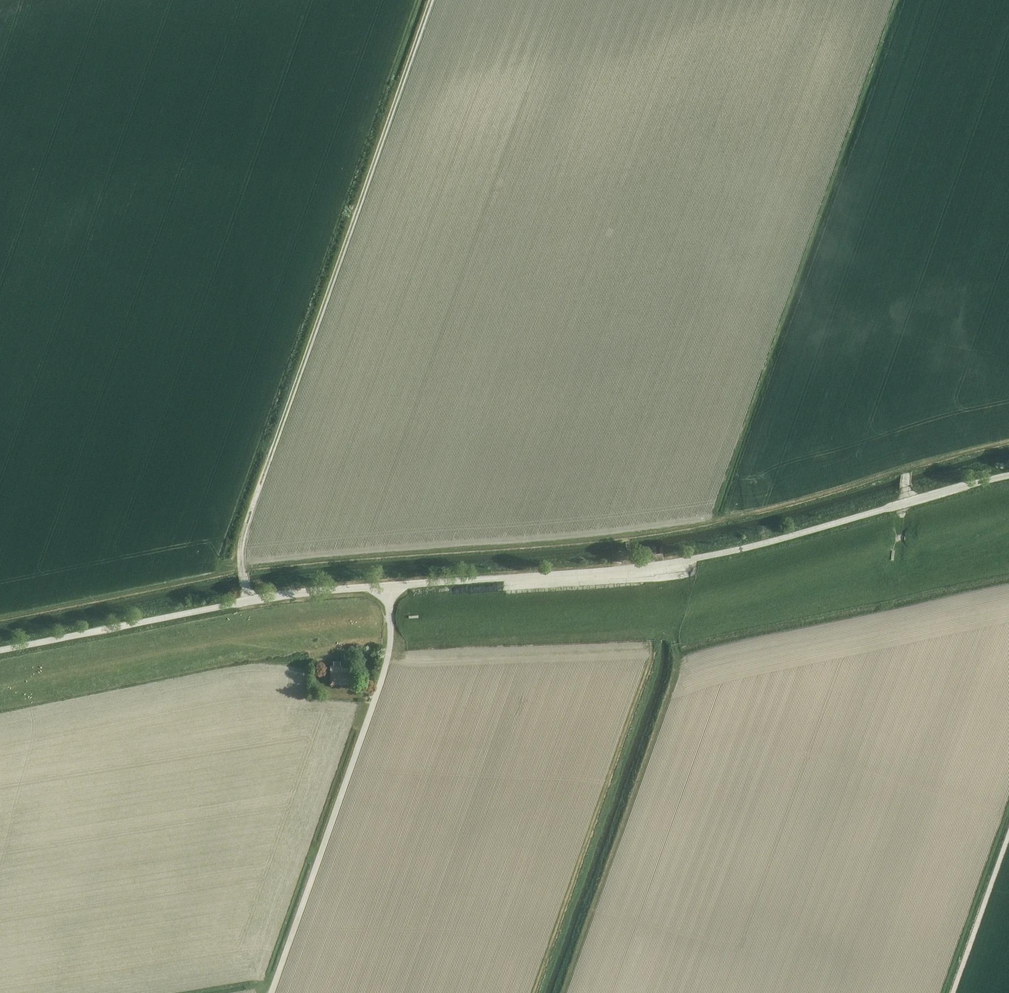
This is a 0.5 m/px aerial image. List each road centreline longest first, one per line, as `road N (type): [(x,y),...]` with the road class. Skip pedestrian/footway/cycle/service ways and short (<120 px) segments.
road 1 (unclassified): [(0,653),(319,593),(630,572),(718,556),(1008,475)]
road 2 (track): [(248,602),(242,531),(429,0)]

